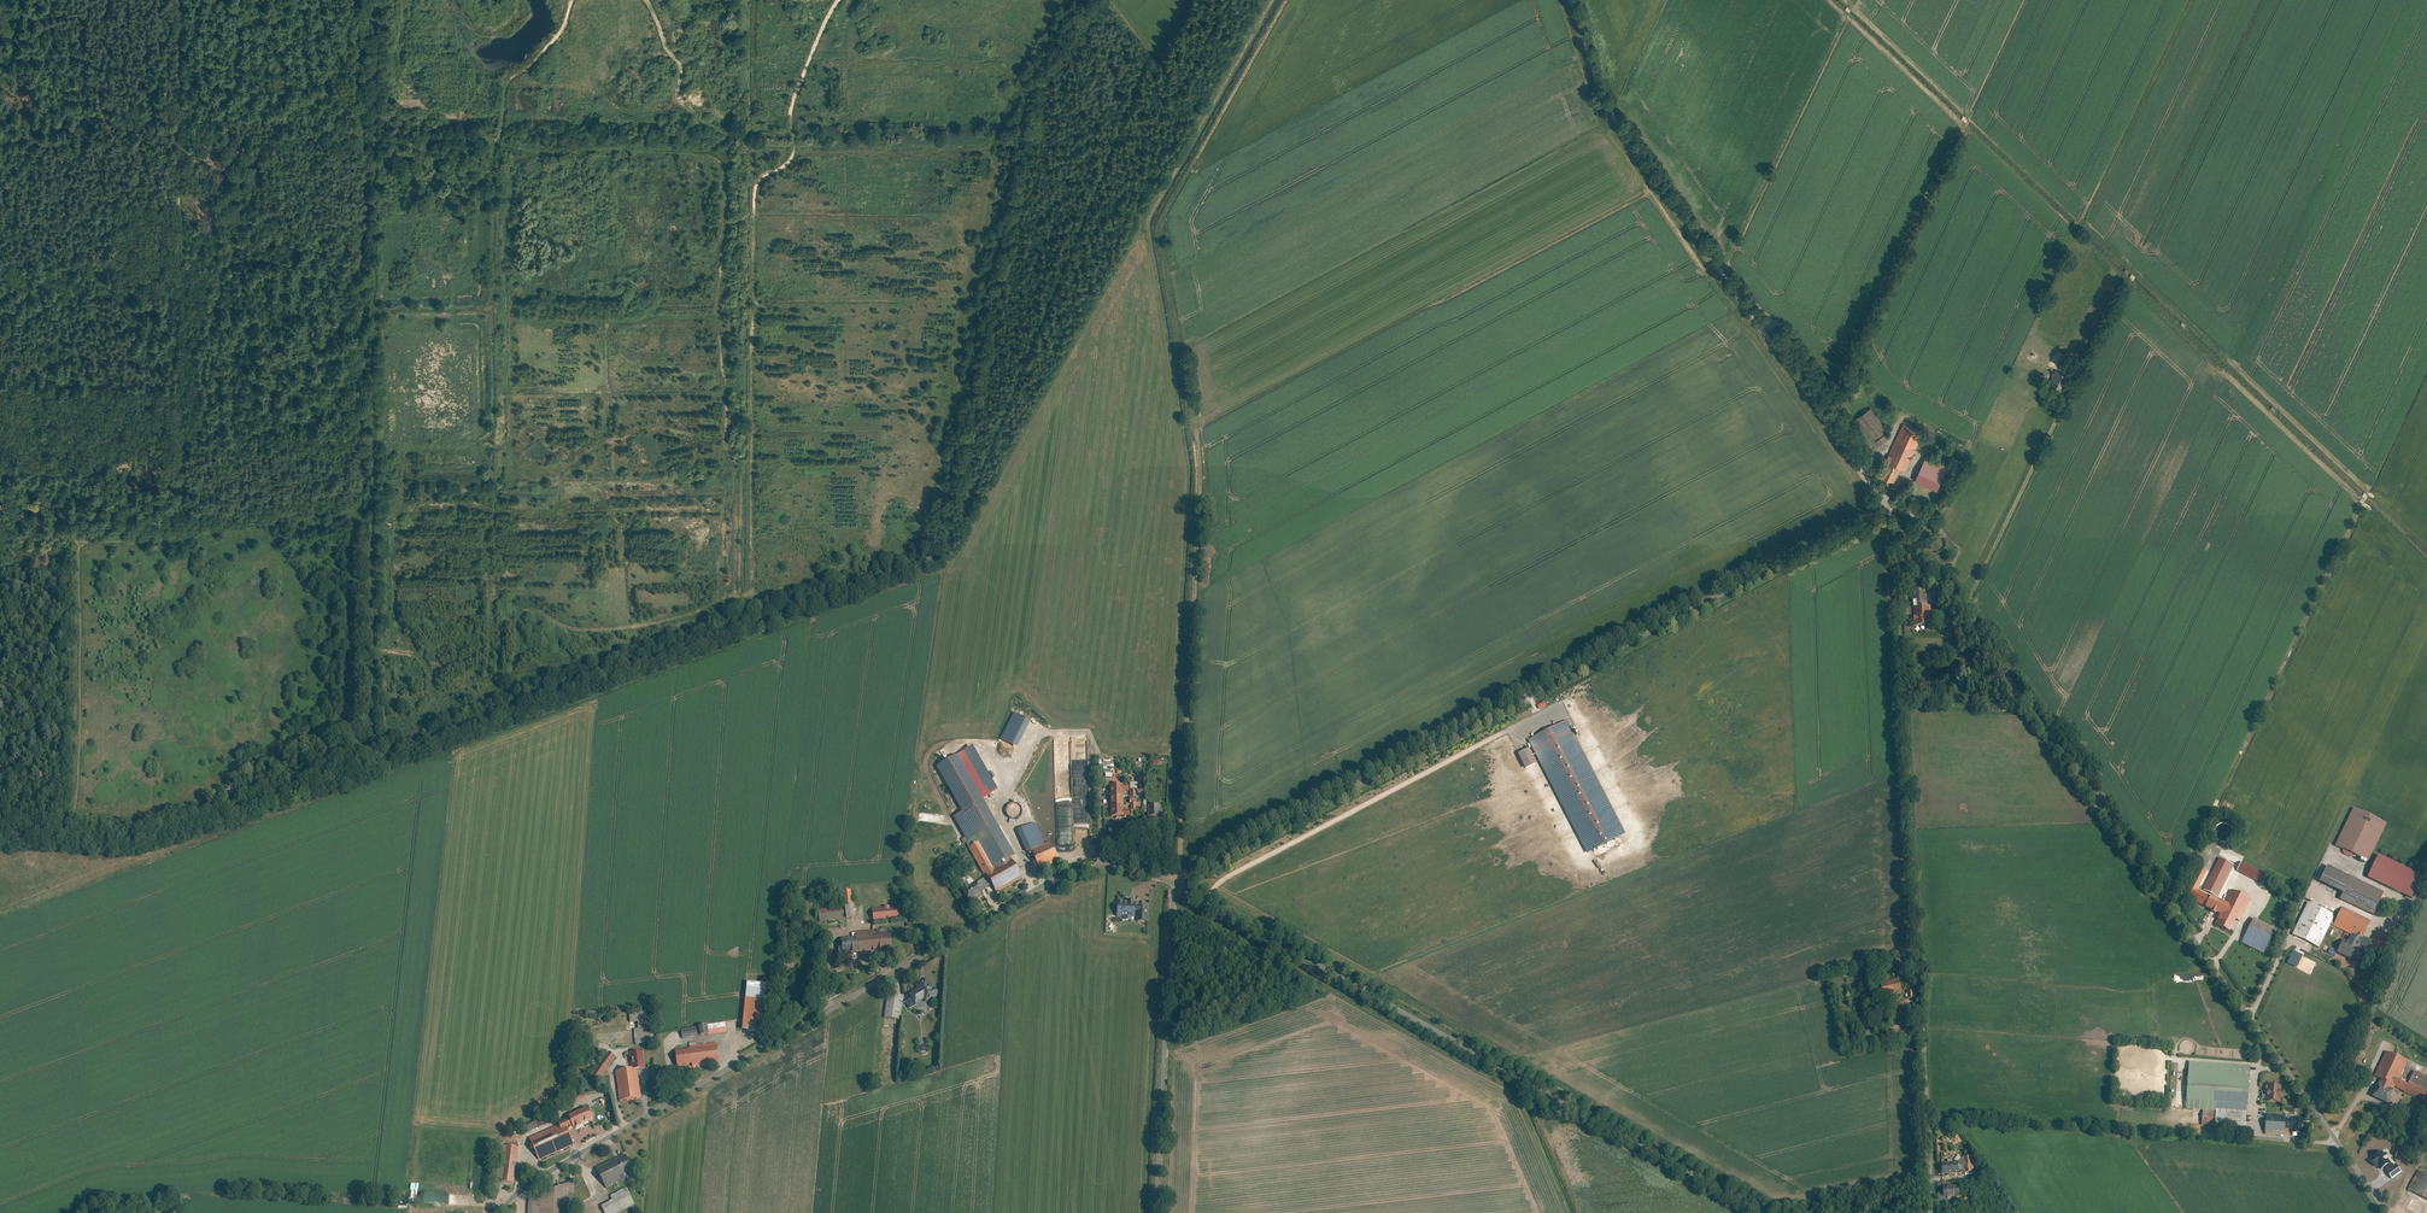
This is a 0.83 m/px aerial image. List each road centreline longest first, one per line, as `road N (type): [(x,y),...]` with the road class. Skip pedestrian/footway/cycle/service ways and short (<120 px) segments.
road 1 (track): [(376,649),(422,659),(440,697),(513,669),(525,609),(576,630),(613,630),(684,617),(753,588),(755,189),(793,160),(796,93),(838,0)]
road 2 (unclassified): [(2385,1212),(1889,509)]
road 3 (unclassified): [(1174,883),(1889,509)]
road 4 (track): [(747,593),(773,596),(843,574),(850,569),(851,545),(873,553),(917,539),(953,418),(965,306),(1007,105),(1000,86),(1018,79),(1046,5),(1057,0)]
road 5 (track): [(422,659),(395,621),(403,458),(417,447),(473,446),(495,429),(489,310),(504,88),(558,35),(572,0)]
road 6 (unclassified): [(503,1212),(521,1188),(786,1034),(1043,885),(1100,866)]
road 7 (unclassified): [(1174,883),(1764,1212)]
road 8 (track): [(1174,883),(1195,458),(1154,229)]
road 9 (track): [(1895,519),(1927,1169)]
road 10 (unclassified): [(1889,509),(1610,118),(1568,0)]
road 11 (track): [(1184,81),(1154,49),(971,498)]
road 12 (track): [(708,151),(725,167),(728,200),(717,306),(736,492),(725,526),(723,598)]
road 13 (track): [(793,128),(730,137),(708,151),(529,155),(467,137),(376,137)]
road 14 (track): [(1963,612),(2126,280)]
road 15 (unclassified): [(1150,1212),(1174,883)]
road 16 (track): [(401,506),(729,508)]
road 17 (track): [(1813,405),(1960,117)]
road 18 (track): [(754,0),(752,97),(774,118),(839,121),(840,63),(768,58)]
road 19 (track): [(473,446),(476,336),(453,325),(452,297),(477,286),(484,218),(498,189)]
road 20 (track): [(1713,264),(1844,5)]
road 21 (track): [(1092,197),(1135,214),(1199,98),(1184,81)]
road 22 (track): [(796,151),(996,149)]
road 23 (track): [(730,137),(676,98),(682,66),(650,0)]

